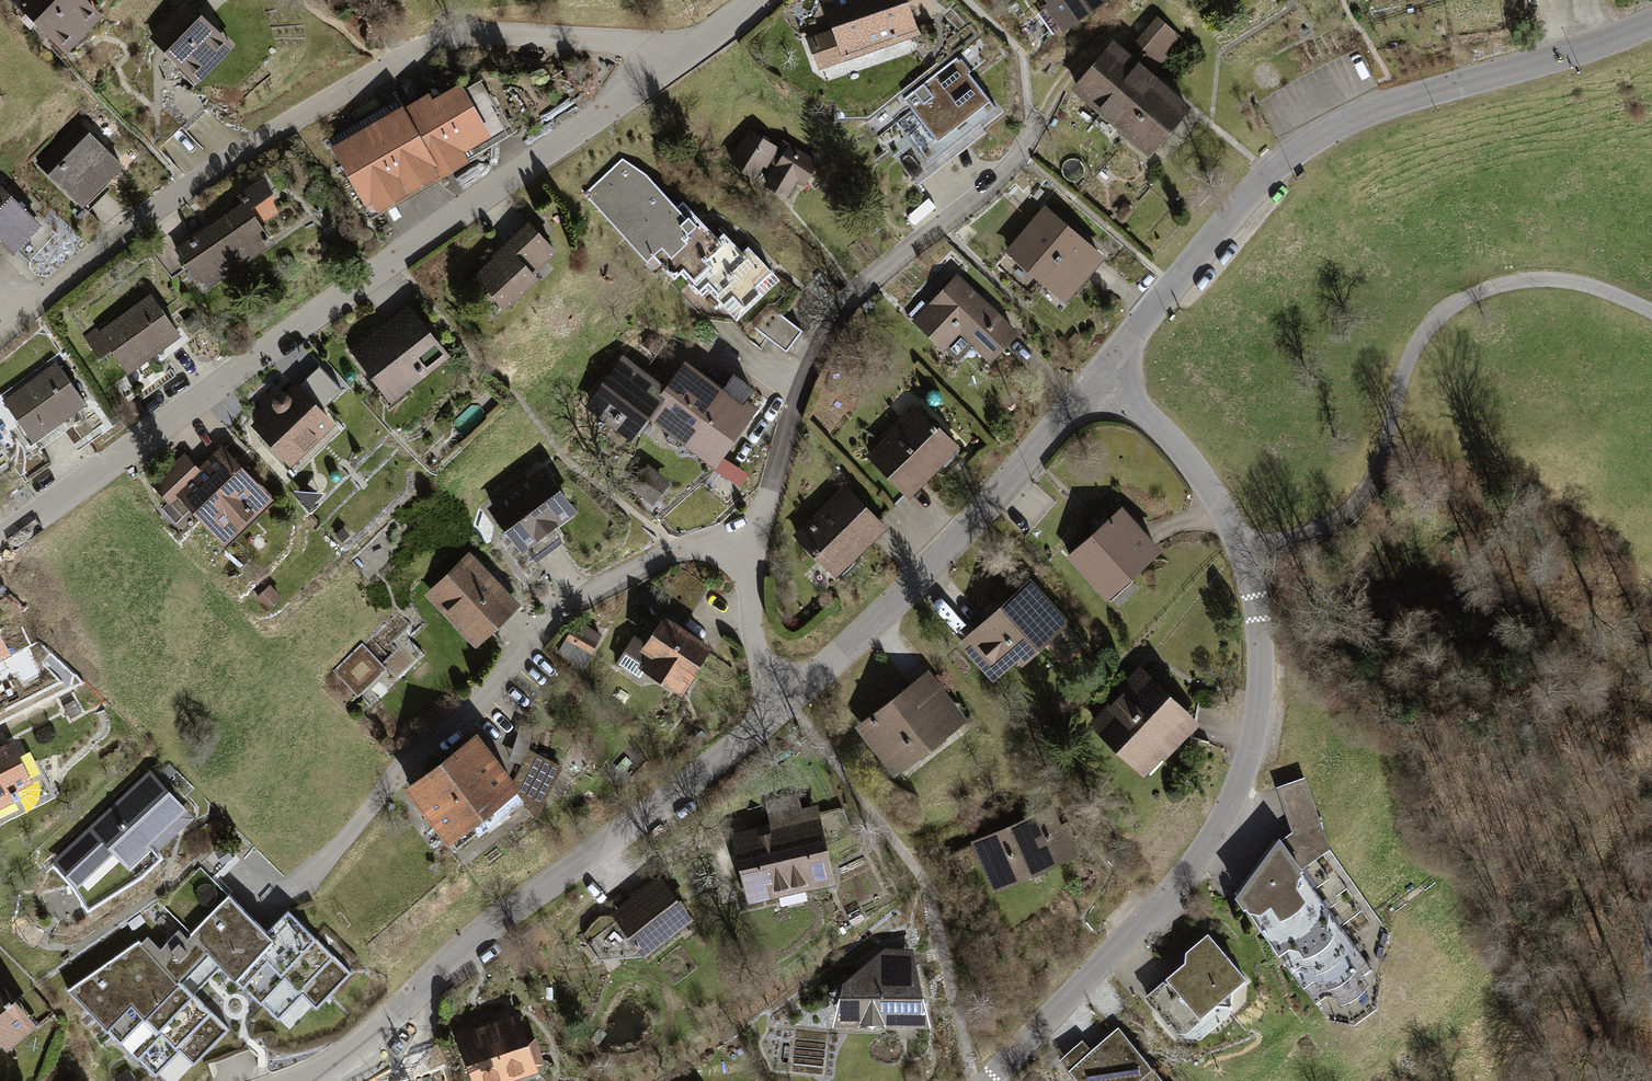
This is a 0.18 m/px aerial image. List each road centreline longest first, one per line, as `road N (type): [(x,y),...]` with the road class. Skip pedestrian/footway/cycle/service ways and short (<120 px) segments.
road 1 (residential): [(698,51),(0,548)]
road 2 (residential): [(15,314),(211,168),(437,47),(519,39),(698,51)]
road 3 (residential): [(1651,23),(1558,60),(1383,108),(1325,137),(1276,171),(1105,376)]
road 4 (residential): [(989,1080),(1173,885),(1224,813),(1255,732),(1262,679),(1259,618),(1242,551)]
road 5 (residential): [(788,703),(492,928),(353,1053),(295,1080)]
road 6 (residential): [(738,548),(671,557),(586,598),(268,906)]
road 7 (unclassified): [(1242,551),(1354,509),(1378,465),(1418,341),(1456,303),(1507,284),(1559,280),(1651,312)]
road 8 (residential): [(1033,135),(979,201),(864,285),(796,388),(738,548)]
road 9 (residential): [(1105,376),(788,703)]
road 10 (residential): [(1242,551),(1190,464),(1105,376)]
road 11 (residential): [(738,548),(758,667),(788,703)]

